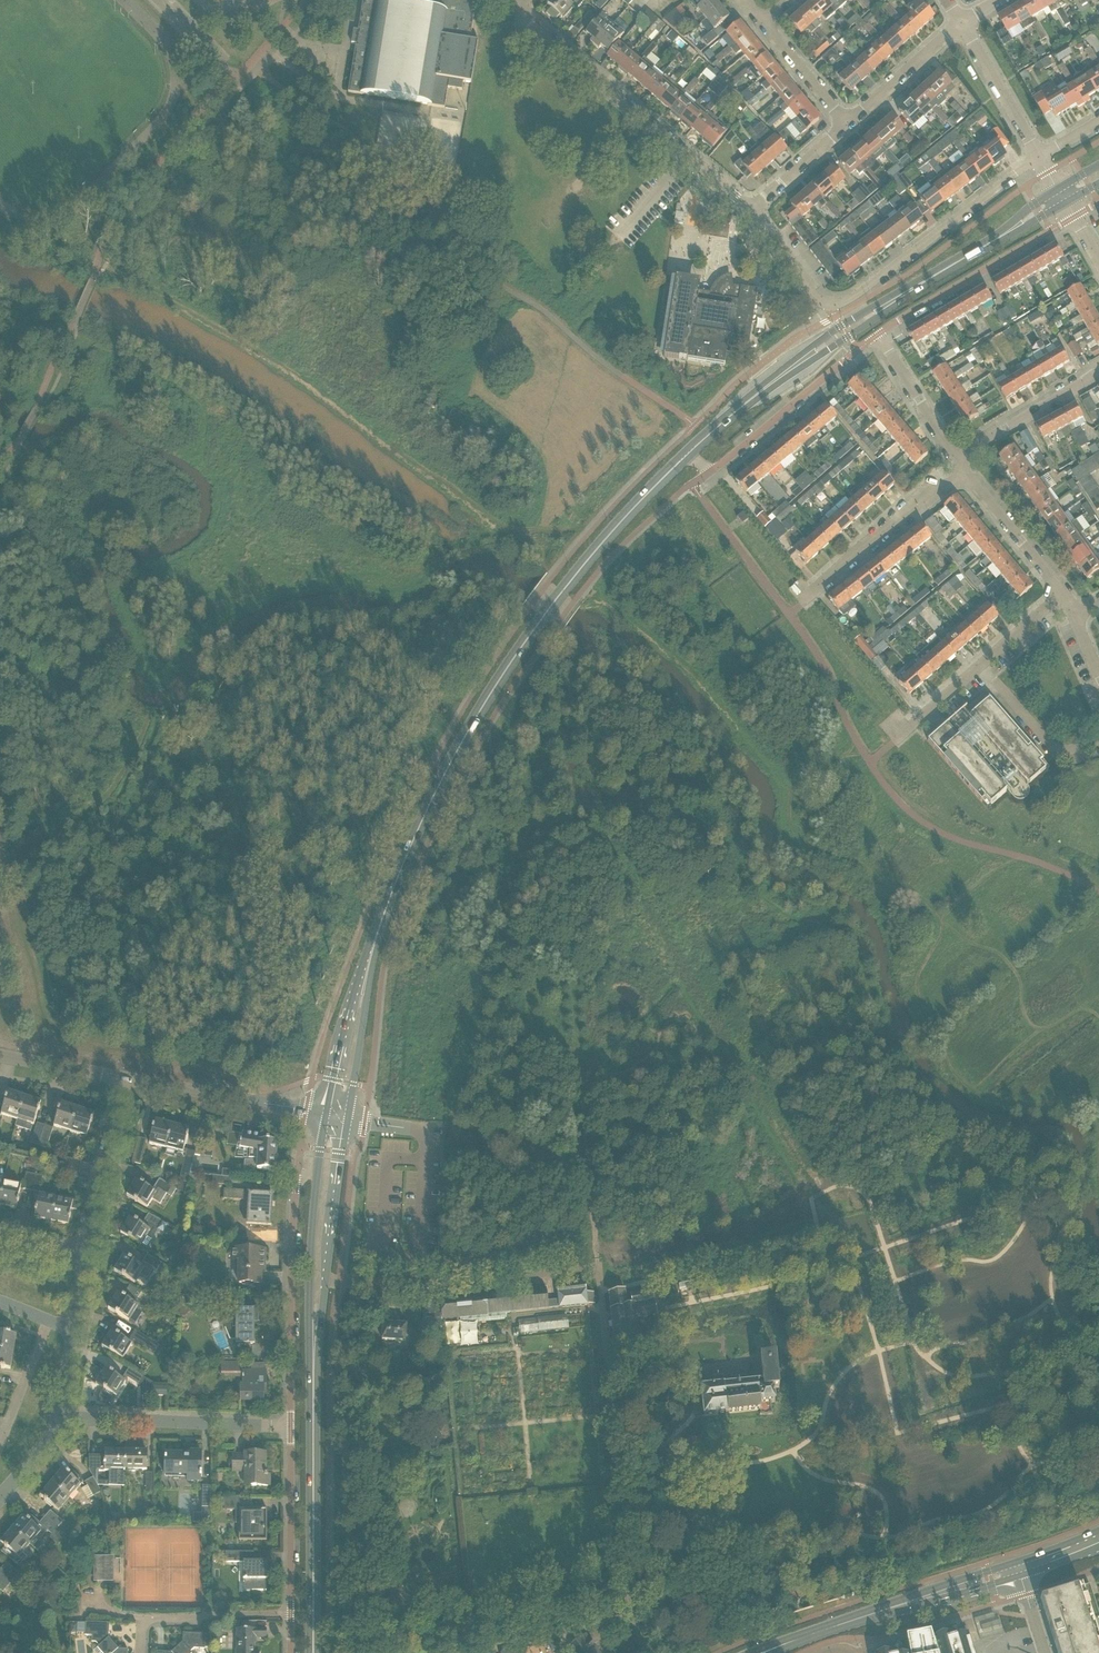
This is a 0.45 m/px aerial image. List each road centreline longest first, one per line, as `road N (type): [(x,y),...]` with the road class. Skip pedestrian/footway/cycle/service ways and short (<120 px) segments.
road 1 (track): [(597,1266),(566,885),(593,849),(635,833),(686,836),(764,900),(848,943),(888,1041),(1014,1199)]
road 2 (secondary): [(375,939),(418,831),(507,668),(593,554),(682,462)]
road 3 (track): [(581,1060),(605,1049),(679,980),(810,1200),(816,1227)]
road 4 (residential): [(752,211),(815,297),(830,306),(851,299),(1041,156)]
road 5 (residential): [(516,7),(752,211)]
road 6 (secondary): [(313,1652),(313,1384)]
road 7 (secondary): [(313,1384),(348,1121)]
road 8 (residential): [(682,462),(706,471),(725,460),(878,334)]
road 9 (residential): [(295,1188),(289,1425)]
road 10 (residential): [(878,334),(1075,216)]
road 11 (residential): [(289,1425),(63,1414)]
road 12 (secondary): [(317,1169),(307,1318),(313,1384)]
road 13 (residential): [(810,593),(965,471)]
road 14 (secondary): [(375,939),(343,1026),(325,1116)]
road 15 (secondary): [(348,1121),(375,939)]
road 16 (residential): [(86,1255),(123,1075)]
road 17 (residential): [(142,1652),(143,1624),(160,1610),(292,1605)]
road 18 (residential): [(289,1425),(292,1605)]
road 19 (residential): [(957,458),(1098,374)]
road 20 (secondary): [(682,462),(807,357)]
road 21 (residential): [(1063,592),(965,471)]
road 22 (residential): [(1041,156),(961,23)]
road 23 (residential): [(1098,739),(1058,748),(978,669)]
road 24 (residential): [(846,124),(961,23)]
road 25 (residential): [(957,458),(878,334)]
road 26 (residential): [(0,1447),(45,1319)]
road 27 (residential): [(253,1103),(123,1075)]
road 28 (residential): [(846,124),(762,24)]
road 29 (residential): [(752,211),(846,124)]
road 30 (residential): [(123,1075),(0,1055)]
road 31 (secondary): [(906,1607),(992,1590),(1020,1572)]
road 32 (secondary): [(1020,1572),(988,1574),(906,1607)]

